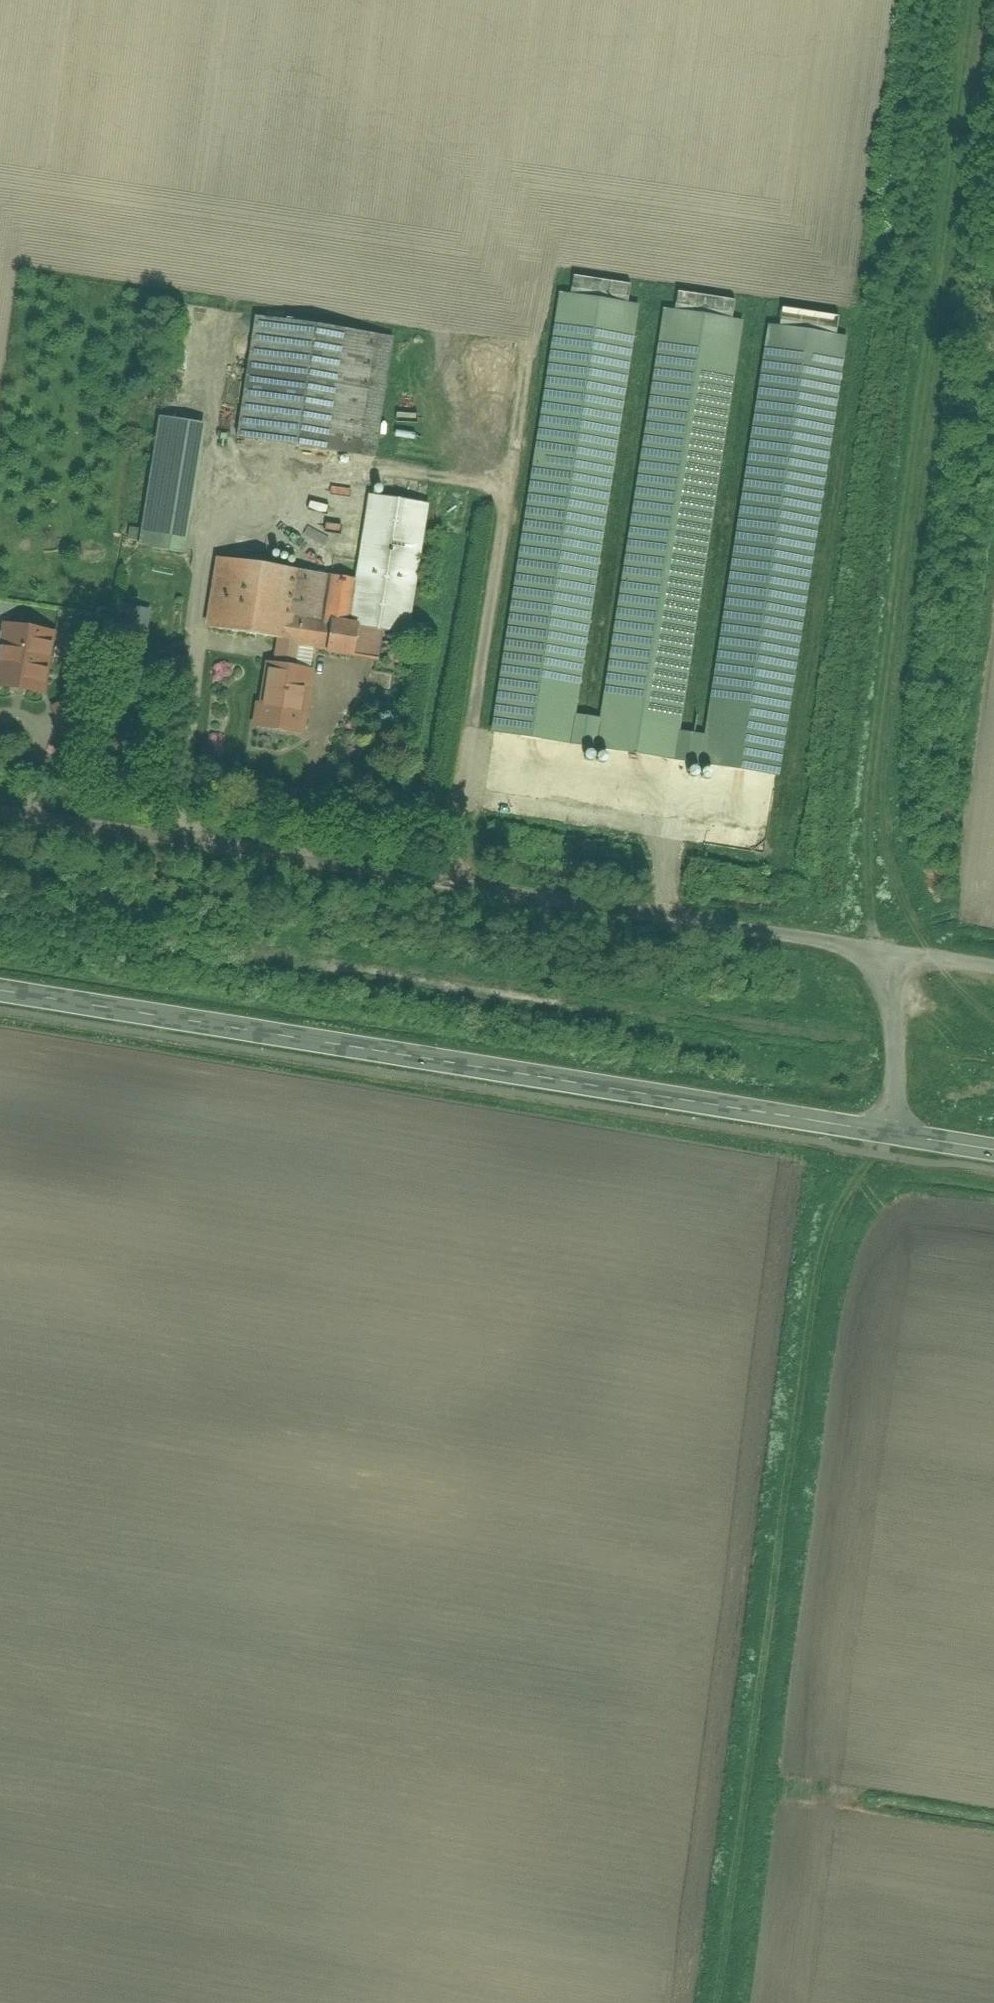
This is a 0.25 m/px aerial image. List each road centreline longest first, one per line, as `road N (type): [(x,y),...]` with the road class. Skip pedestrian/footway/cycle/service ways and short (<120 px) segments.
road 1 (tertiary): [(0,987),(993,1150)]
road 2 (track): [(968,0),(860,769),(856,864),(879,951)]
road 3 (unclassified): [(879,951),(0,811)]

